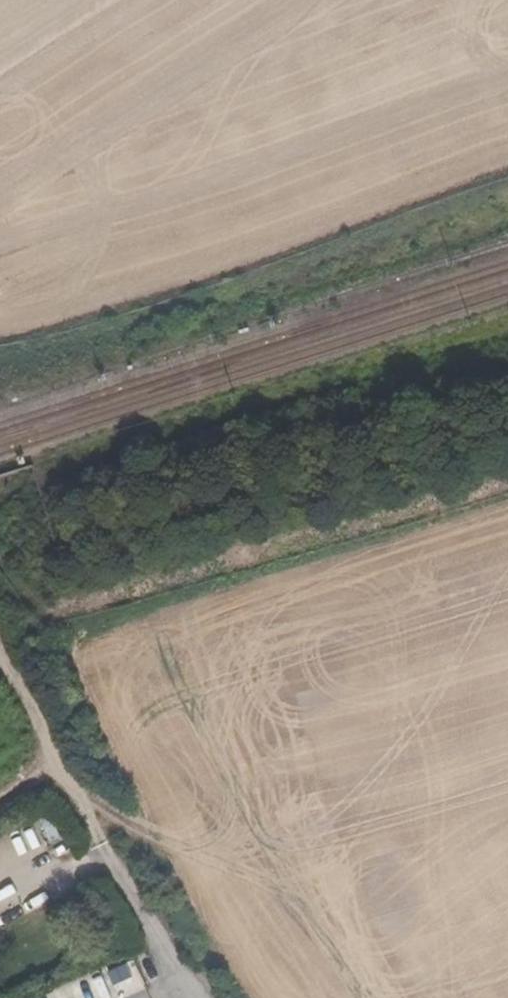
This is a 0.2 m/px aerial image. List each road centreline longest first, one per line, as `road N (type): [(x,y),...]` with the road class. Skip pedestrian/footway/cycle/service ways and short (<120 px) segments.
road 1 (unclassified): [(192,997),(139,916),(0,654)]

